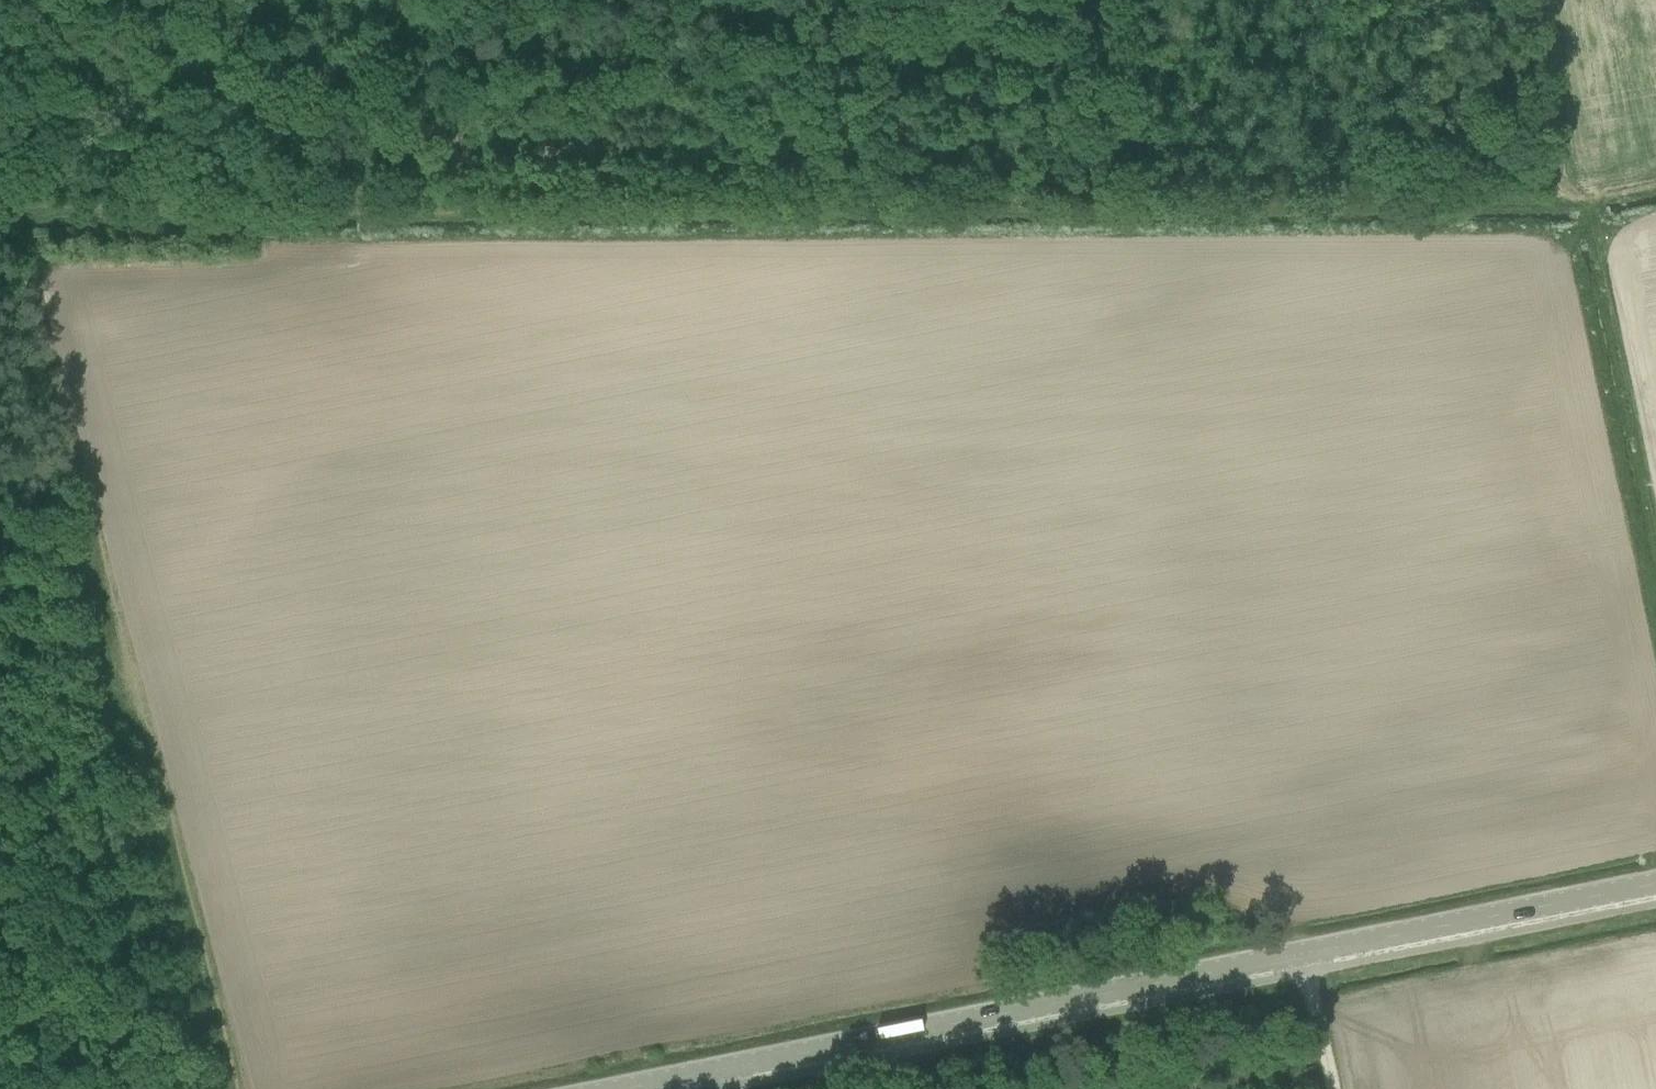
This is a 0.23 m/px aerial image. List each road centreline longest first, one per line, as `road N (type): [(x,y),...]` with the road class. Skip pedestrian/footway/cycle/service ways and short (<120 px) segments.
road 1 (tertiary): [(624,1088),(1655,884)]
road 2 (track): [(1307,954),(1333,1088)]

